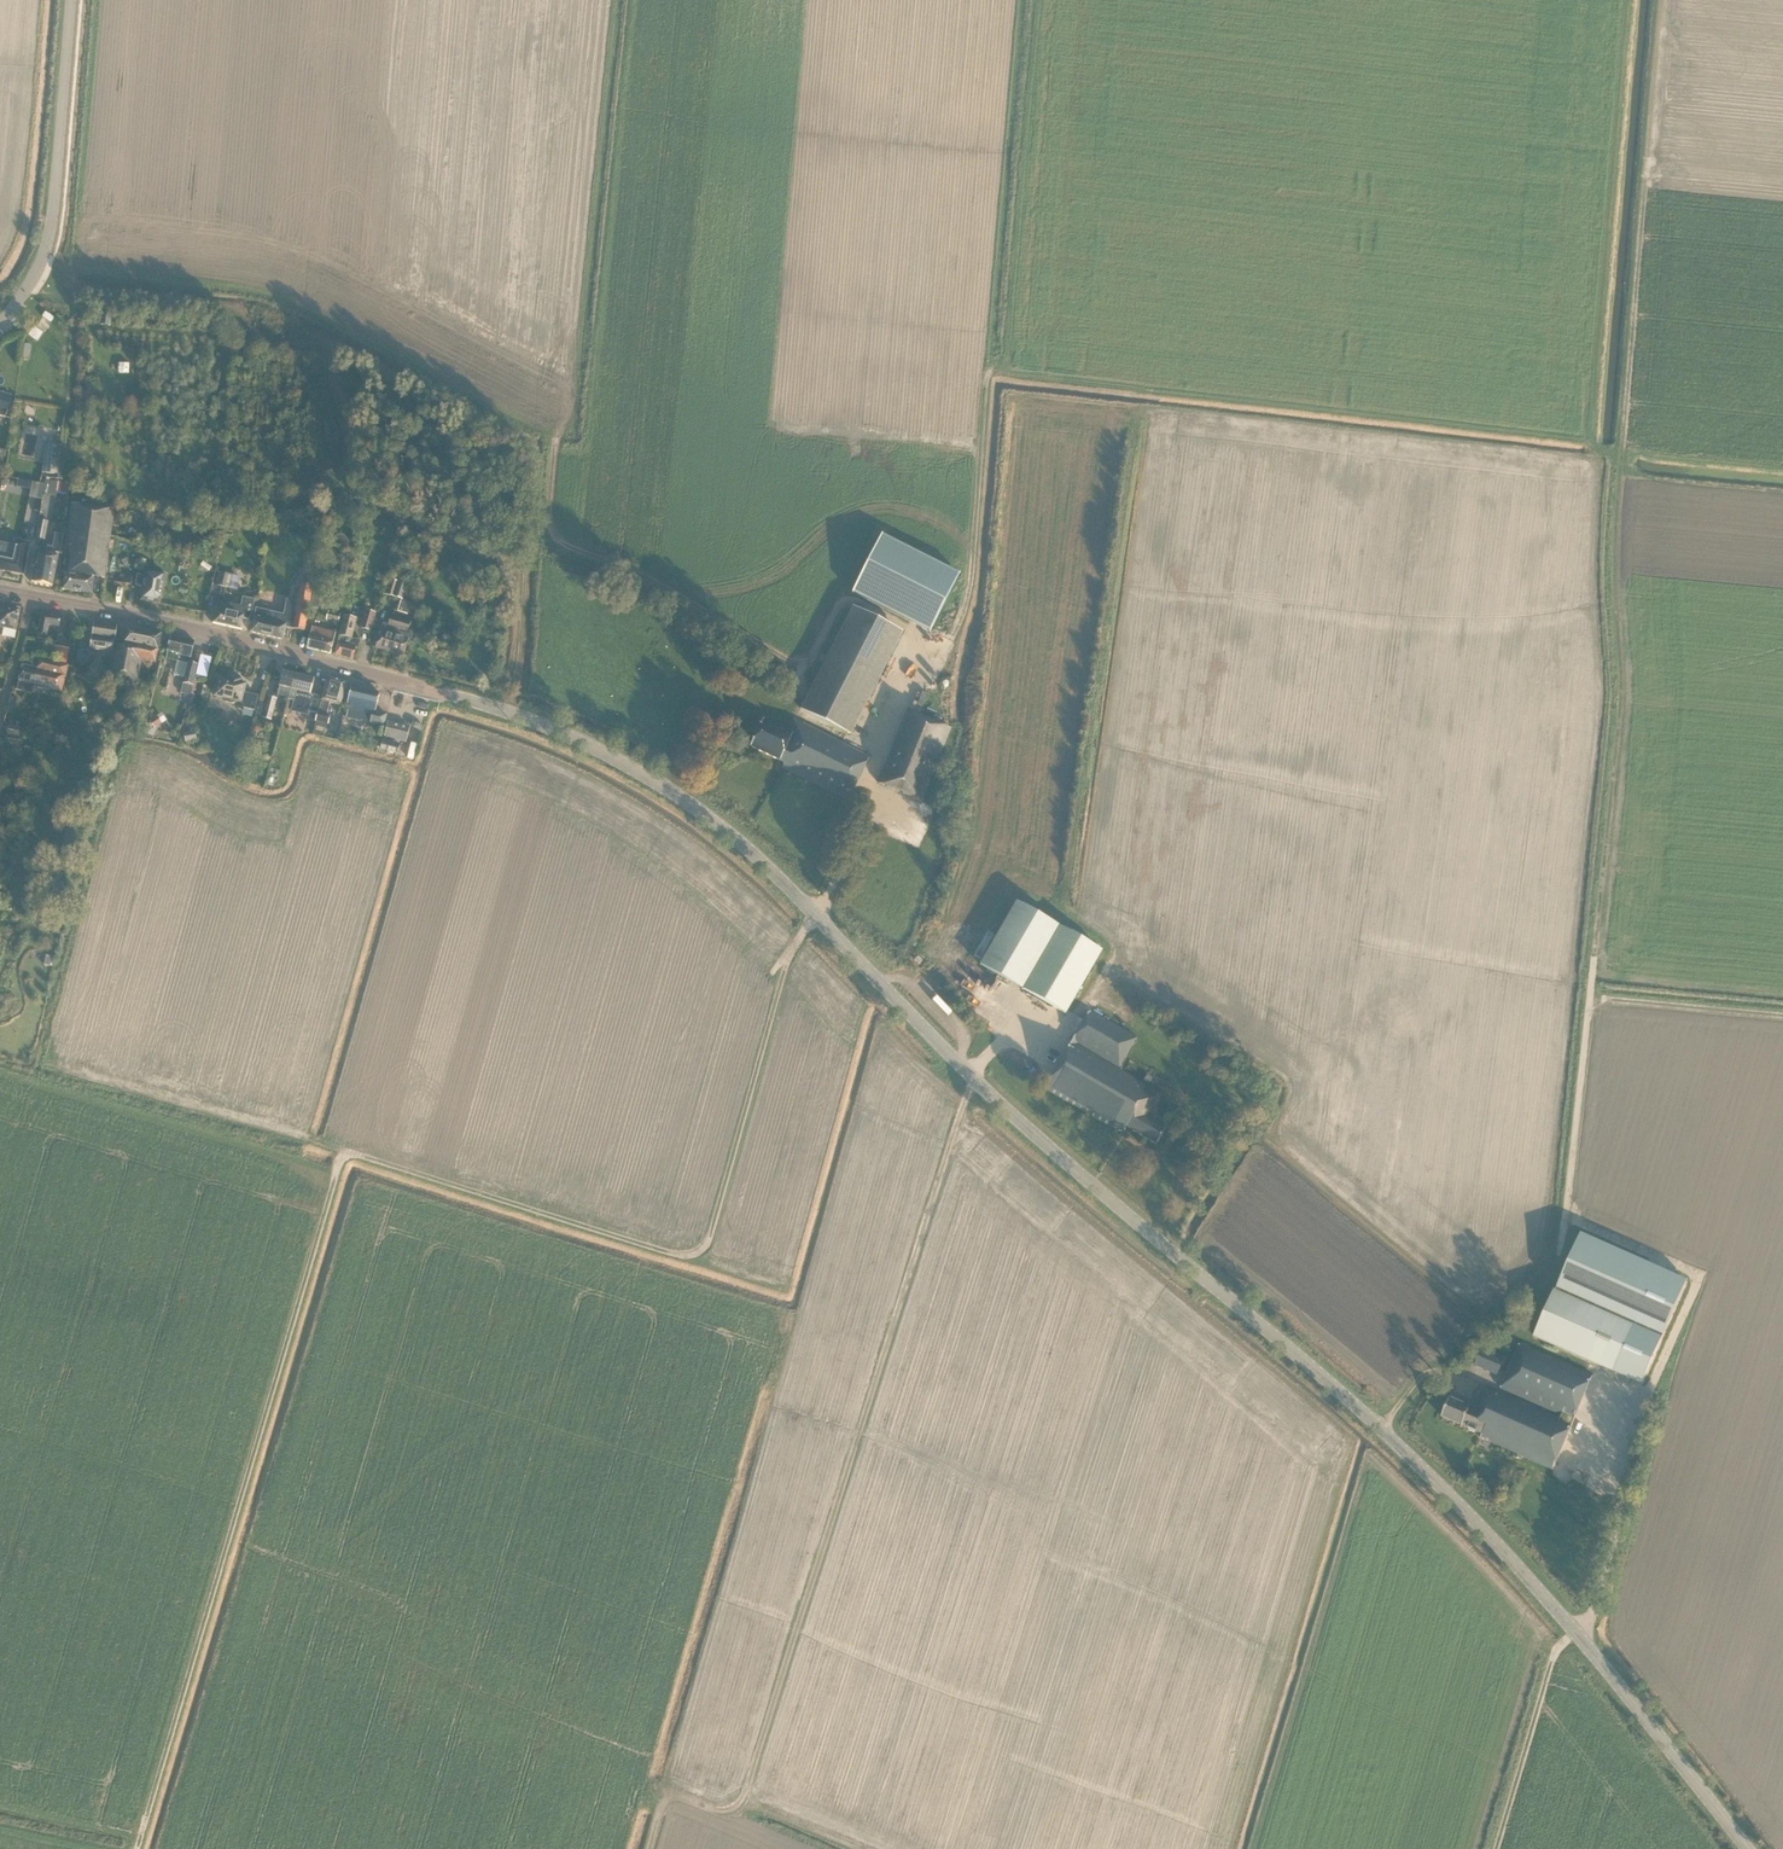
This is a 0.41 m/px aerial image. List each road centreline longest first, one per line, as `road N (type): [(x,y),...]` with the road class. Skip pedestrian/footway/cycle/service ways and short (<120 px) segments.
road 1 (tertiary): [(1749,1848),(1492,1535),(1380,1429),(1069,1165),(702,812),(623,762),(527,717),(198,629),(32,595)]
road 2 (tertiary): [(0,323),(45,250),(72,0)]
road 3 (residential): [(32,595),(0,723)]

